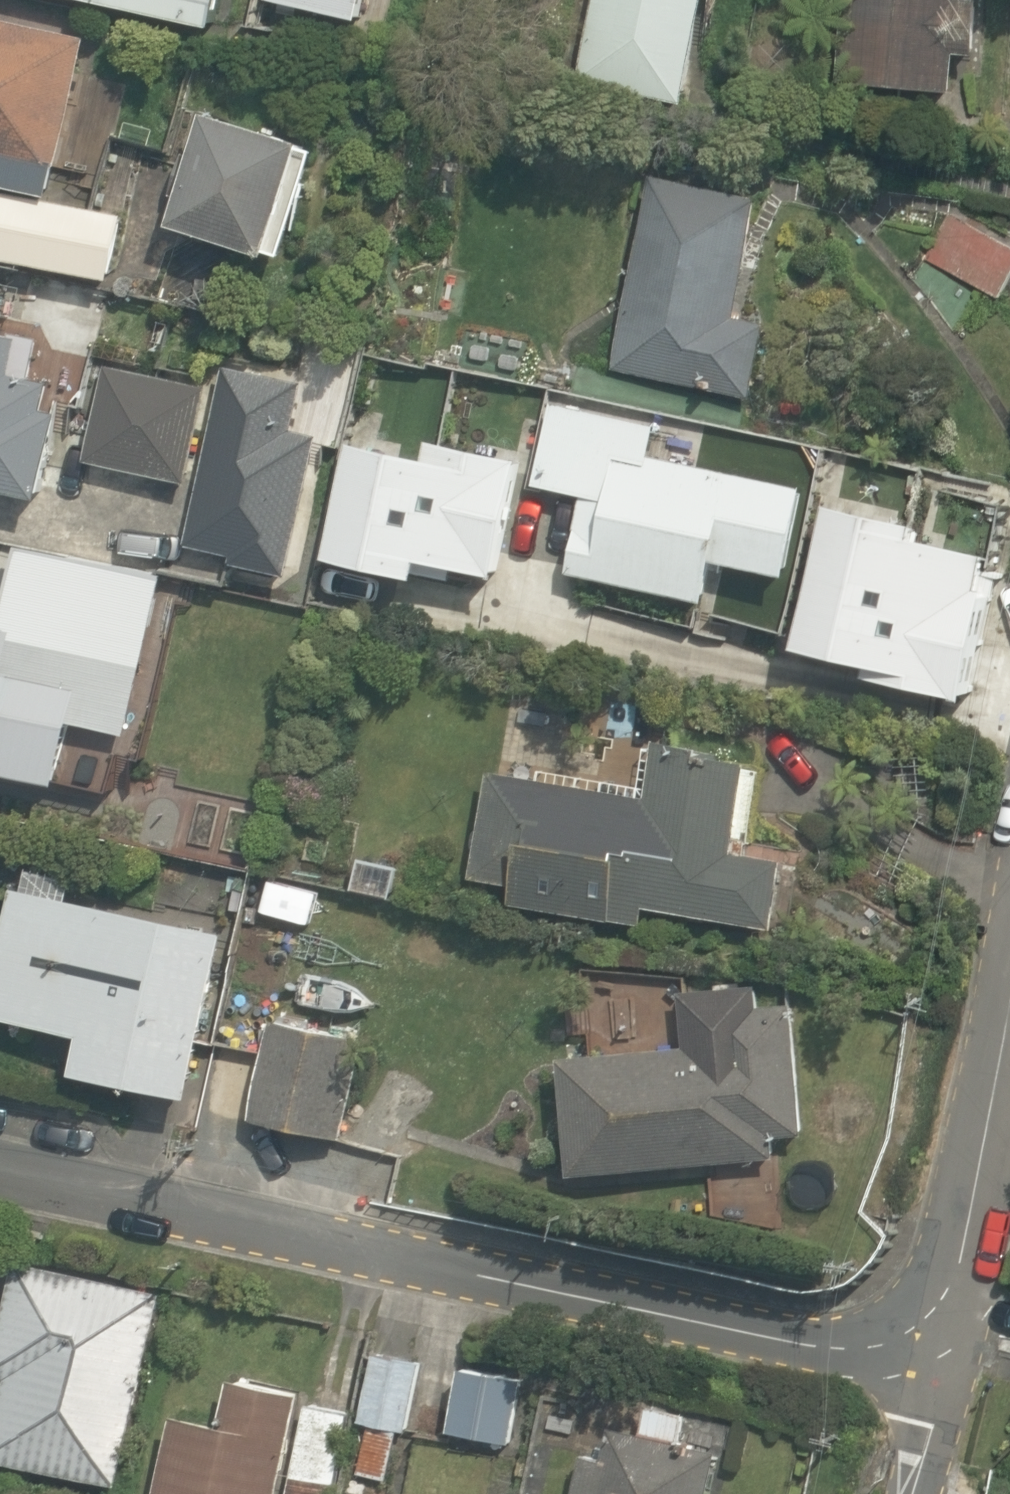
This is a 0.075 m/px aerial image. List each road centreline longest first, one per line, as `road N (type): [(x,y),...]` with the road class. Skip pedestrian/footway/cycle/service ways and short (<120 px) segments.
road 1 (residential): [(906,1338),(829,1351),(0,1171)]
road 2 (residential): [(906,1338),(954,1295),(1009,1006)]
road 3 (residential): [(907,1493),(926,1426),(906,1338)]

